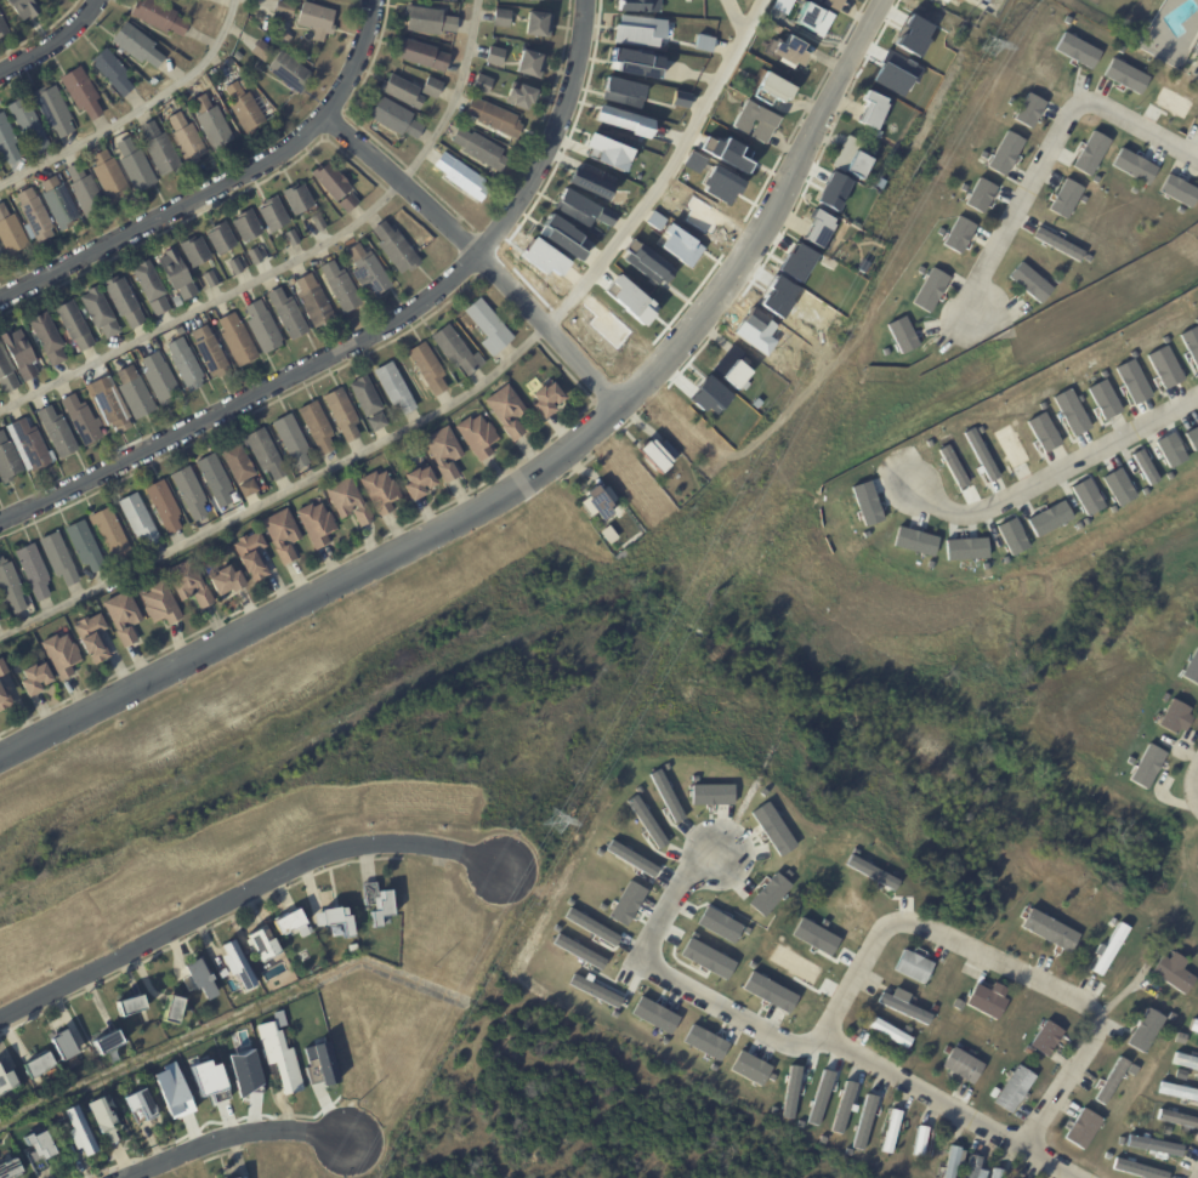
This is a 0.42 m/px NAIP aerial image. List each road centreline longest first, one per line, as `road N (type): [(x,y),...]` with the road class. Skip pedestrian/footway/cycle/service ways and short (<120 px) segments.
road 1 (residential): [(884,0),(753,244),(698,328),(568,461),(477,517),(0,759)]
road 2 (residential): [(0,522),(387,328),(438,291),(512,212),(540,166),(570,80),(583,0)]
road 3 (residential): [(0,1020),(359,847),(510,869)]
road 4 (residential): [(0,297),(254,169),(333,114),(354,74),(372,0)]
road 5 (residential): [(333,114),(625,404)]
road 6 (residential): [(828,1031),(763,1030),(640,960),(682,883),(714,853)]
road 7 (residential): [(1197,398),(989,510),(949,514),(914,488)]
road 8 (residential): [(828,1031),(831,1042),(1074,1177)]
road 9 (residential): [(1077,96),(1057,115),(981,273),(972,325)]
road 10 (residential): [(128,1177),(233,1138),(306,1132),(357,1142)]
road 11 (residential): [(898,924),(1089,1003),(1101,1021)]
road 12 (residential): [(1101,1021),(1094,1048),(1029,1151)]
road 13 (residential): [(1197,160),(1077,96)]
road 14 (residential): [(828,1031),(876,934),(898,924)]
road 15 (residential): [(0,70),(74,28),(96,0)]

